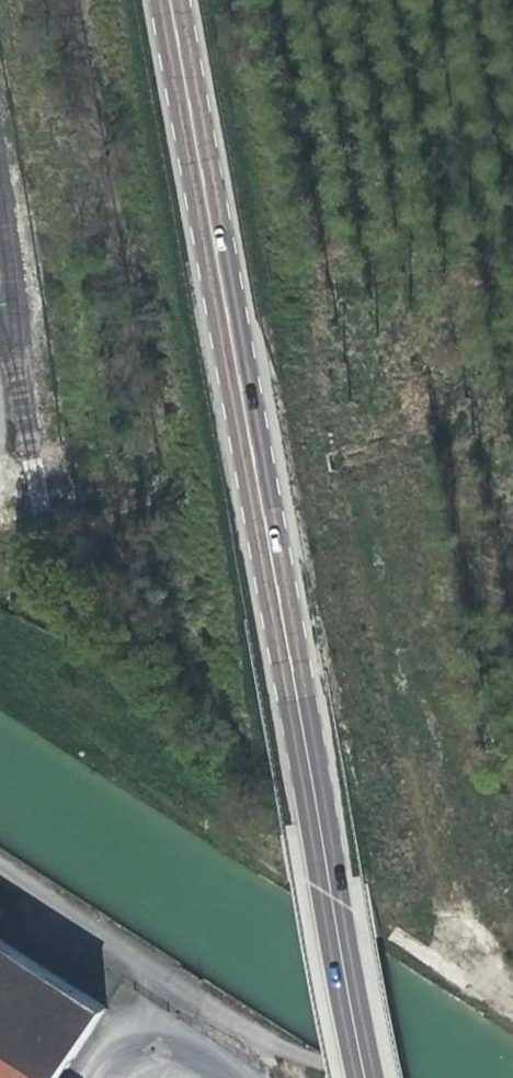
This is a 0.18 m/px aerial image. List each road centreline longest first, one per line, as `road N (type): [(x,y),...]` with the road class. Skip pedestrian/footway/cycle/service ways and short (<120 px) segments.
road 1 (primary): [(171,0),(367,1077)]
road 2 (track): [(512,996),(472,931),(380,514),(248,424)]

